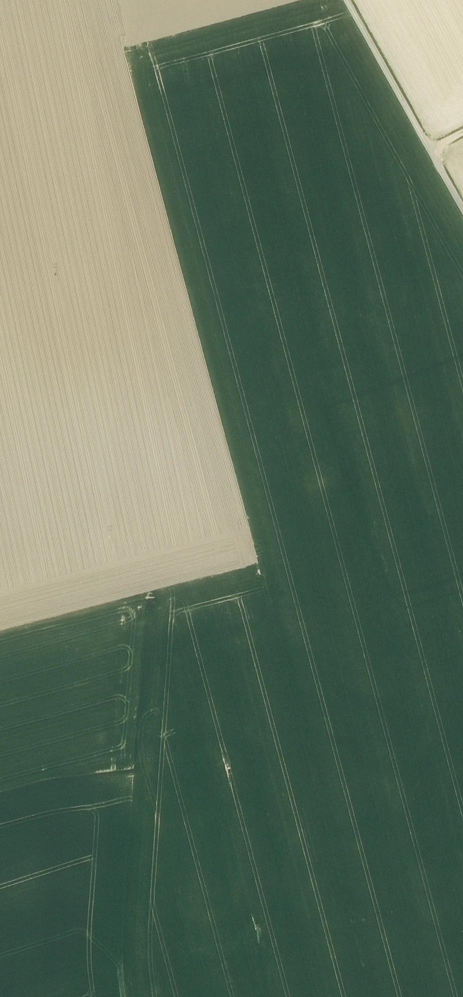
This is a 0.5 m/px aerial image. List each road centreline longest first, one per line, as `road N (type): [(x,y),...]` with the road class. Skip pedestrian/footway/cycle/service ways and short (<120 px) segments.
road 1 (unclassified): [(462,199),(354,0)]

